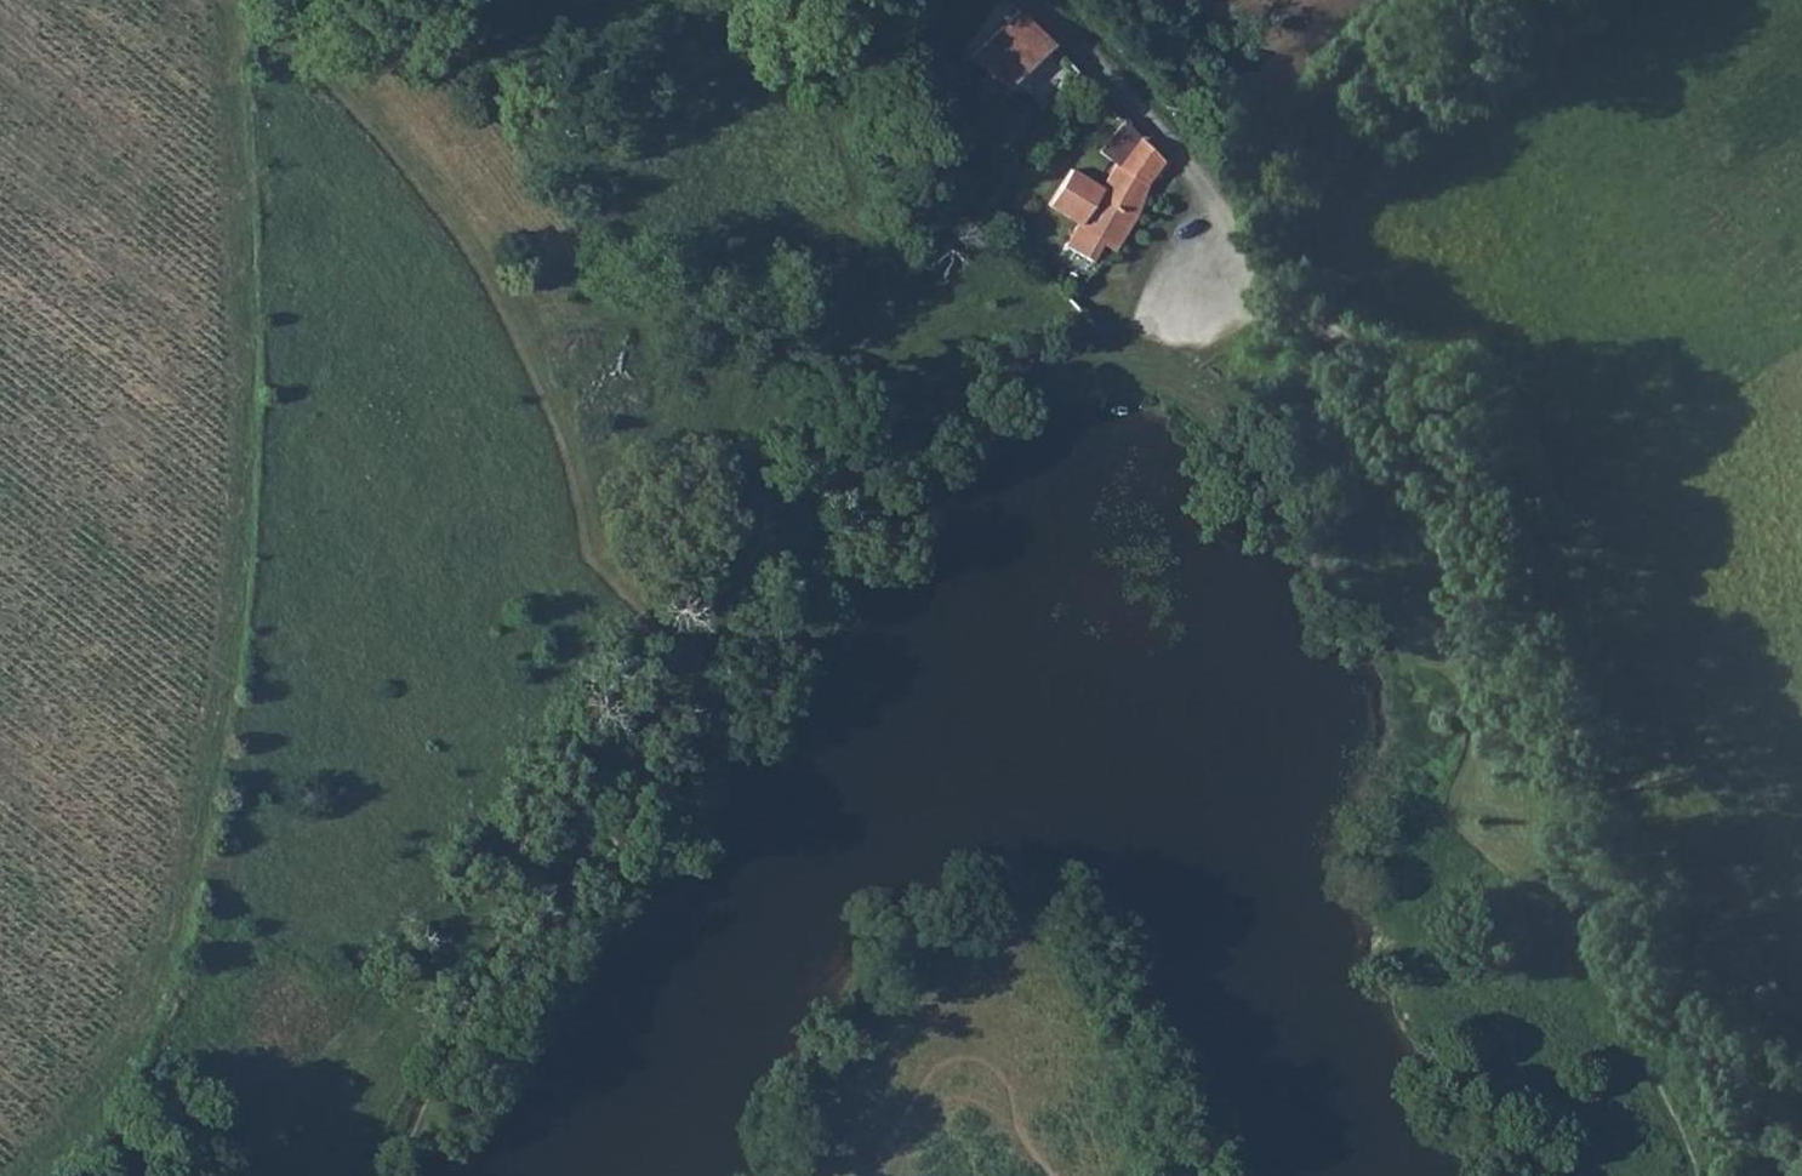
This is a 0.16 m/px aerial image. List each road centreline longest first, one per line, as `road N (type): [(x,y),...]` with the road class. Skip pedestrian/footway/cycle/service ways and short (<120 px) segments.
road 1 (track): [(0,1171),(75,1121),(175,902),(230,601),(231,224),(220,0)]
road 2 (residential): [(1043,0),(1261,257)]

